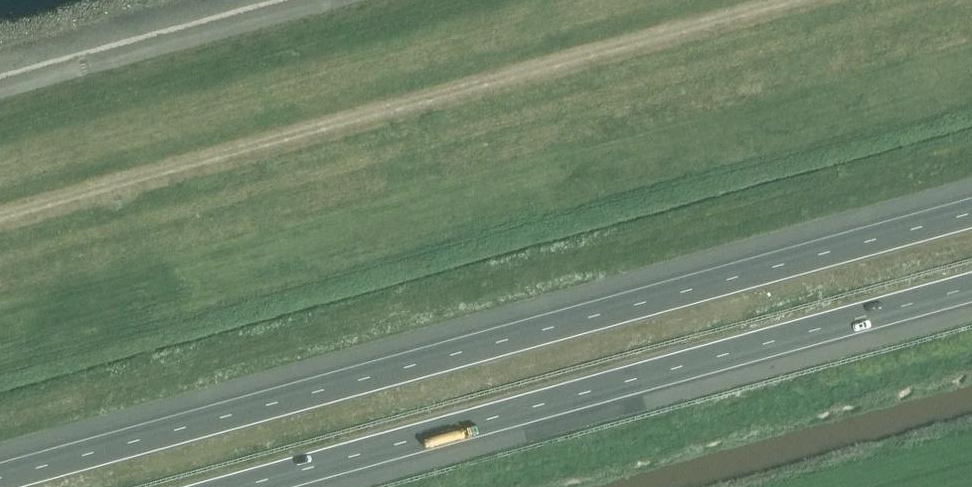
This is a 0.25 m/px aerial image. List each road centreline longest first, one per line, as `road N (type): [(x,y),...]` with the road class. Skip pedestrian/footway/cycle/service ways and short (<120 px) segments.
road 1 (motorway): [(971,214),(0,479)]
road 2 (track): [(0,211),(776,0)]
road 3 (motorway): [(242,486),(971,287)]

